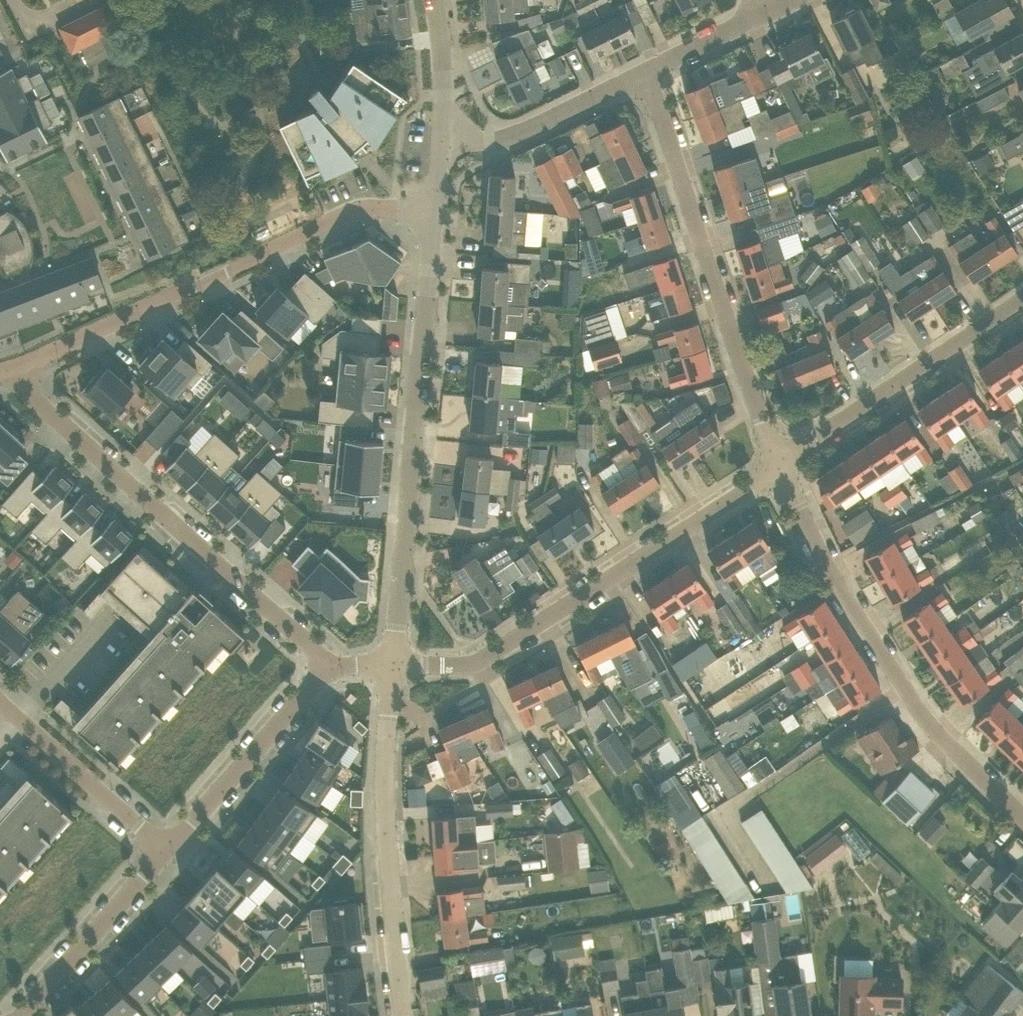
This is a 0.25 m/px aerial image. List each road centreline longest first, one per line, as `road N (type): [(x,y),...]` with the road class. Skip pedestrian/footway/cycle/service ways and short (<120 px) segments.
road 1 (residential): [(10,372),(365,206),(437,212)]
road 2 (residential): [(393,664),(437,212)]
road 3 (residential): [(393,664),(474,663),(779,465)]
road 4 (residential): [(10,372),(328,665)]
road 5 (residential): [(1022,816),(935,729),(884,657),(827,567),(779,465)]
road 6 (residential): [(779,465),(647,71)]
road 7 (residential): [(404,1015),(384,763),(393,664)]
road 8 (residential): [(779,465),(1022,299)]
road 9 (residential): [(328,665),(165,850)]
road 10 (residential): [(165,850),(17,1015)]
road 11 (residential): [(0,702),(165,850)]
road 12 (residential): [(443,140),(492,143),(647,71)]
road 13 (residential): [(647,71),(790,0)]
road 14 (residential): [(443,140),(436,0)]

